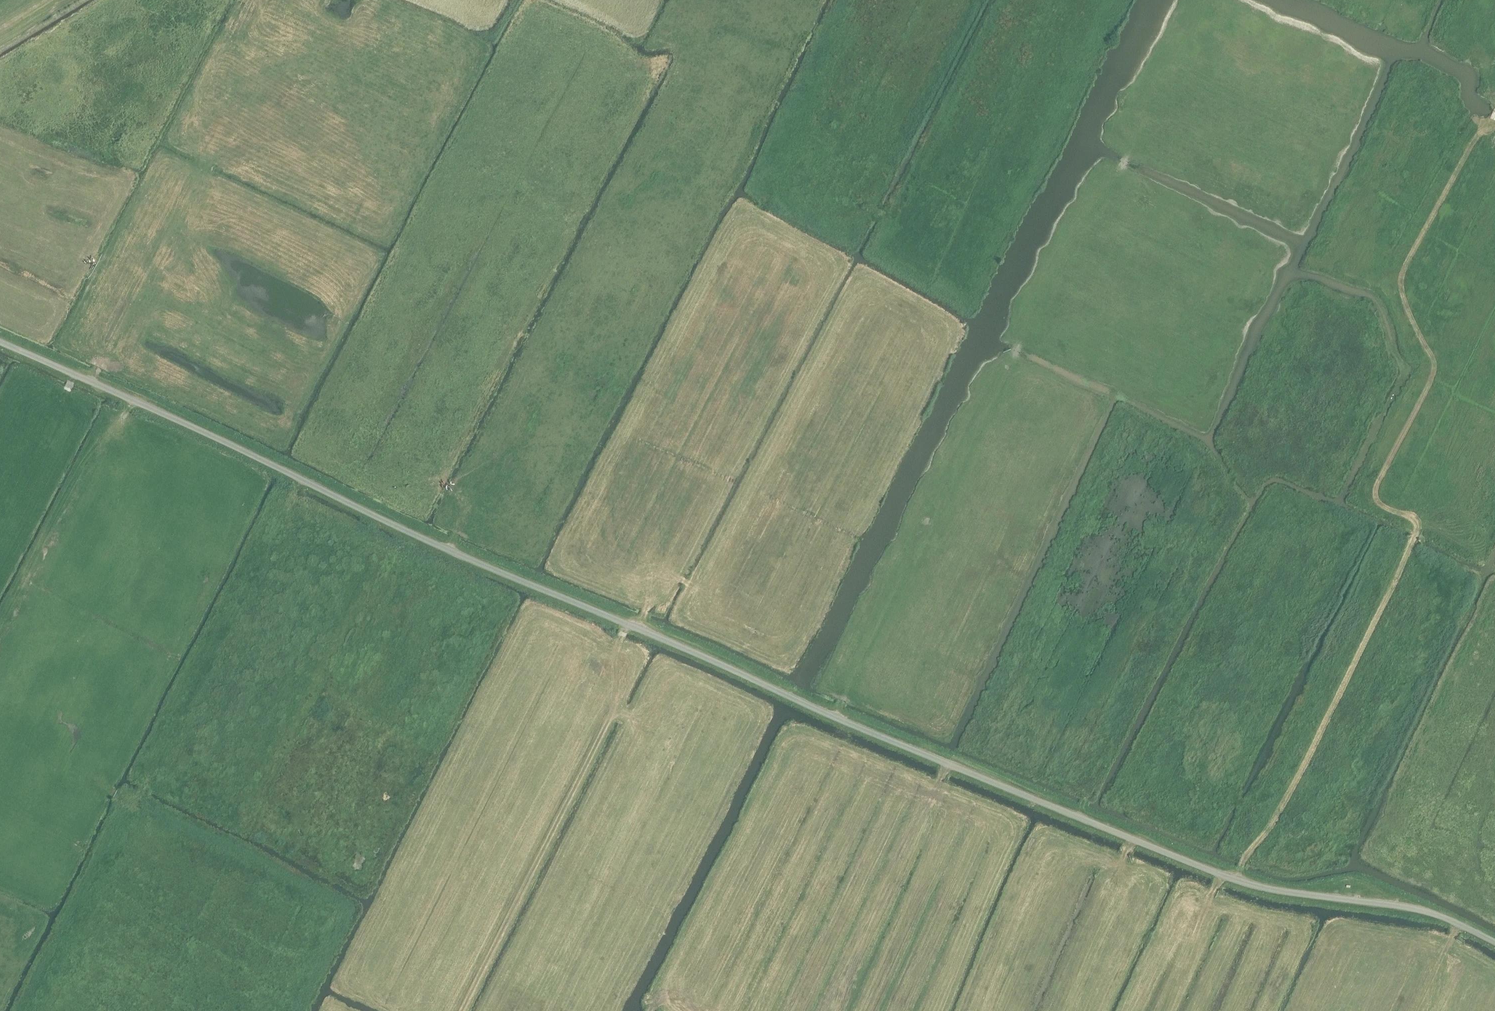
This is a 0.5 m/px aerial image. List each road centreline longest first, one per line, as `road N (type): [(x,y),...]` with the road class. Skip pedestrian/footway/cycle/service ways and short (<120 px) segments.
road 1 (unclassified): [(1494,942),(1424,910),(1225,876),(464,557),(0,341)]

